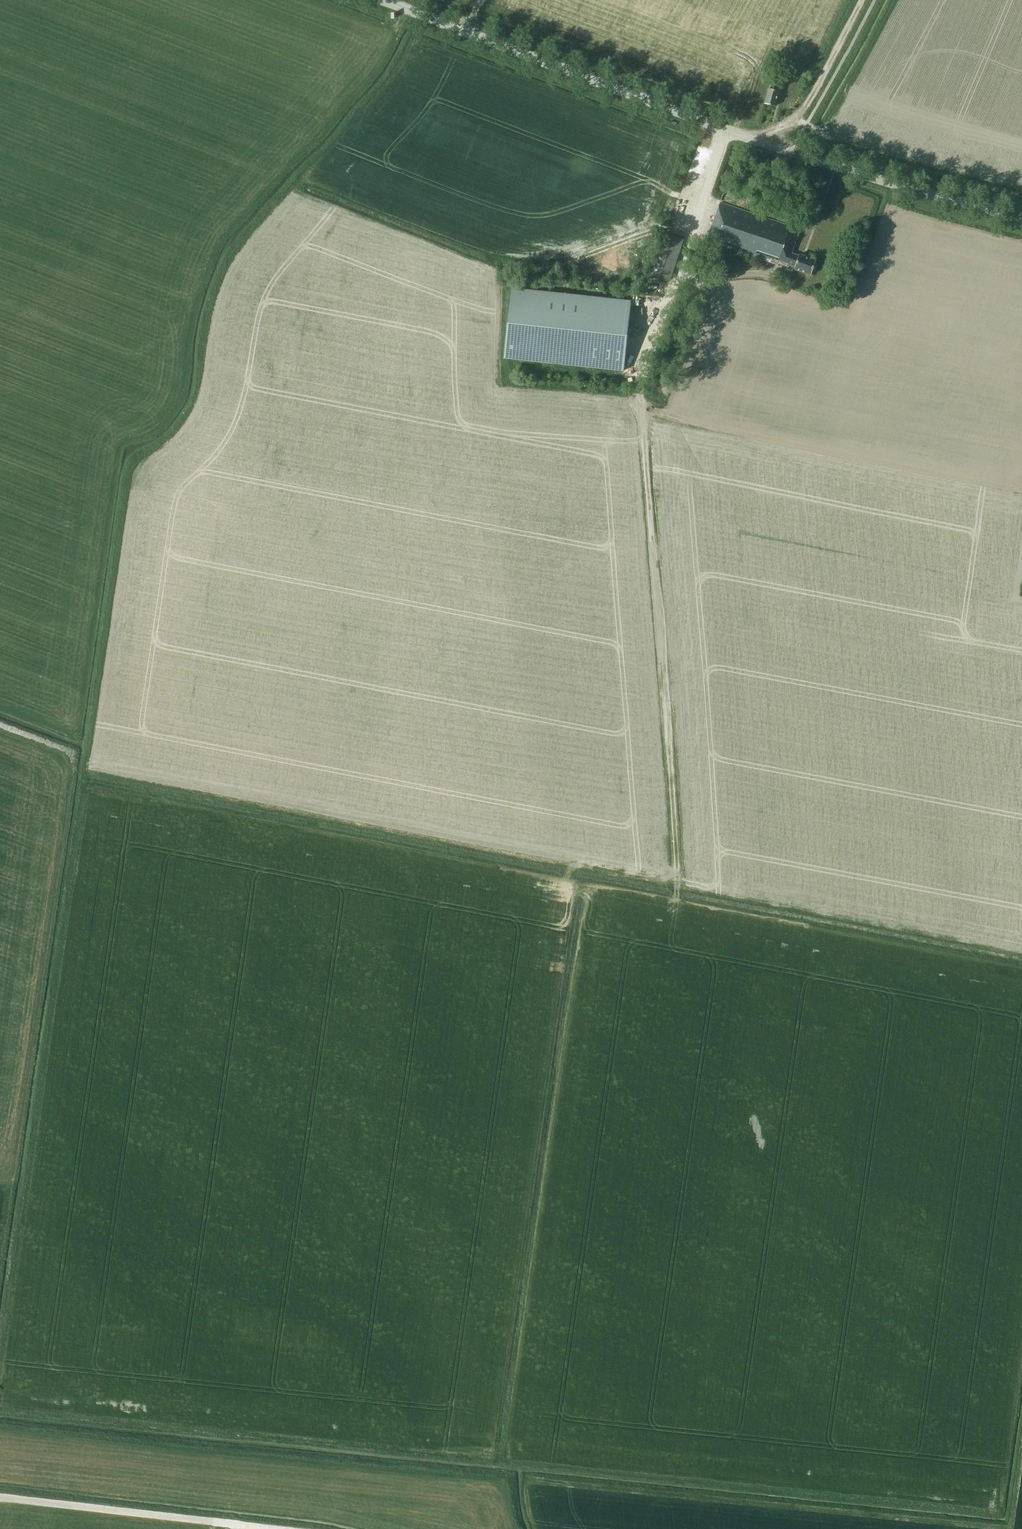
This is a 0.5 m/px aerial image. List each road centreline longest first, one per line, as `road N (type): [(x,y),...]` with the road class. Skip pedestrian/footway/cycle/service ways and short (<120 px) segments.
road 1 (tertiary): [(1021,218),(720,128),(380,0)]
road 2 (track): [(754,139),(803,109),(862,0)]

